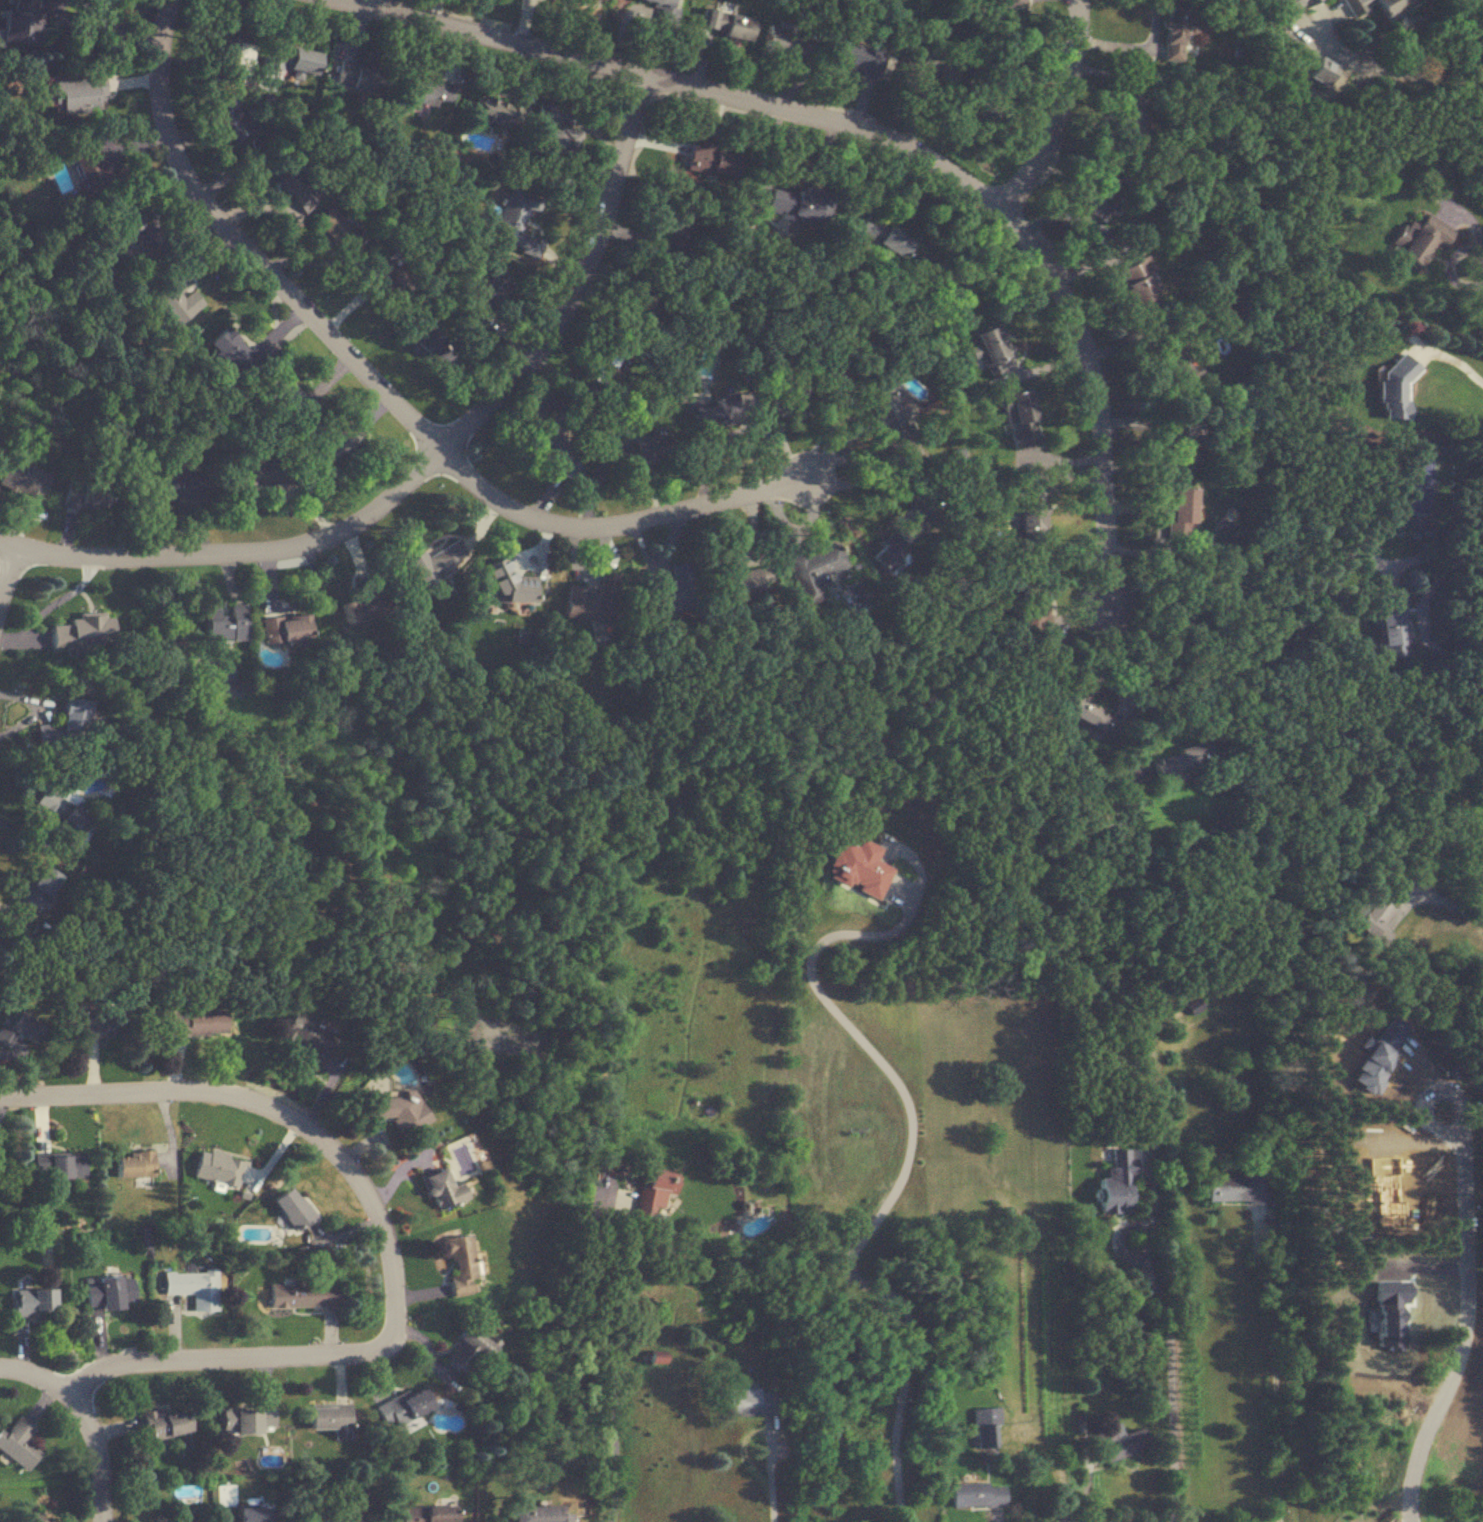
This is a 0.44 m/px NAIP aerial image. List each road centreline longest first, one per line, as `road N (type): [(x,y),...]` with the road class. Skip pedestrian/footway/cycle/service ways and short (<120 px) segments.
road 1 (residential): [(347,0),(854,126),(940,164),(1002,211),(1073,319),(1092,376),(1103,440),(1105,632)]
road 2 (residential): [(806,476),(595,527),(499,501),(209,207),(160,110),(159,29),(170,0)]
road 3 (residential): [(644,75),(596,248),(523,371),(443,451),(366,510),(329,525),(161,556),(18,545),(0,535)]
road 4 (residential): [(69,1397),(119,1364),(152,1358),(370,1354),(390,1341),(398,1322),(389,1239),(370,1191),(338,1149),(250,1101),(195,1090),(0,1093)]
road 5 (residential): [(1412,1521),(1413,1483),(1471,1321),(1463,1131)]
road 6 (residential): [(1002,211),(1040,161),(1073,74),(1081,0)]
road 7 (residential): [(102,1521),(95,1437),(86,1419),(69,1397),(0,1369)]
road 8 (residential): [(1463,1131),(1461,1094),(1438,1087),(1428,1095),(1432,1123),(1463,1131)]

